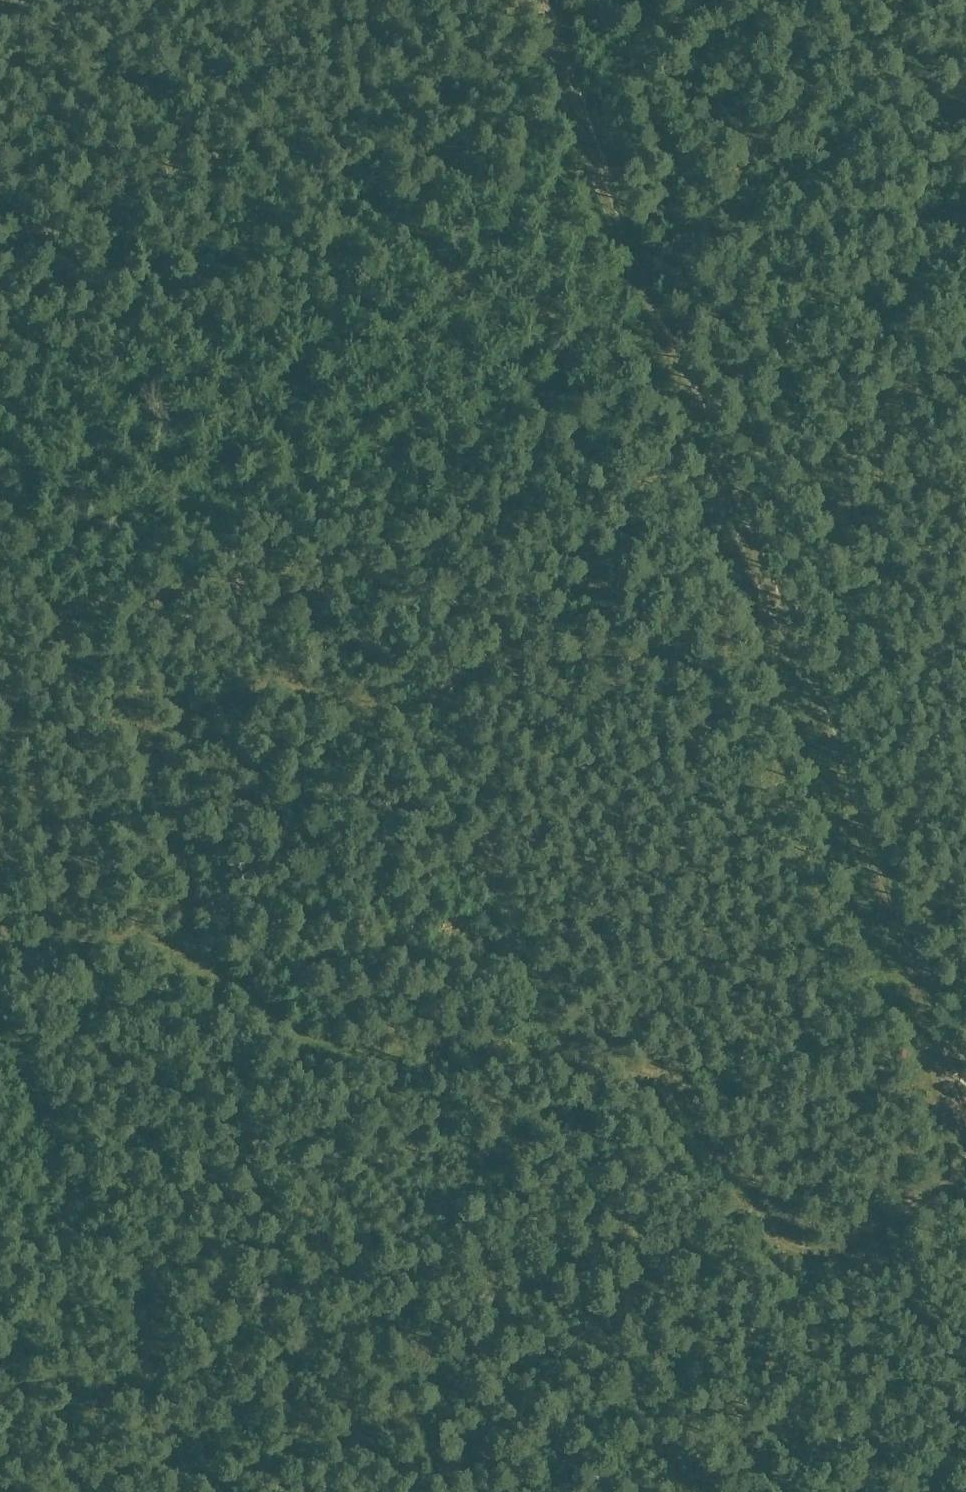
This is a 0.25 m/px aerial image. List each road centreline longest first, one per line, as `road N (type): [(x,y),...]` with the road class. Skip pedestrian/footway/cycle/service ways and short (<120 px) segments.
road 1 (track): [(544,0),(965,1135)]

